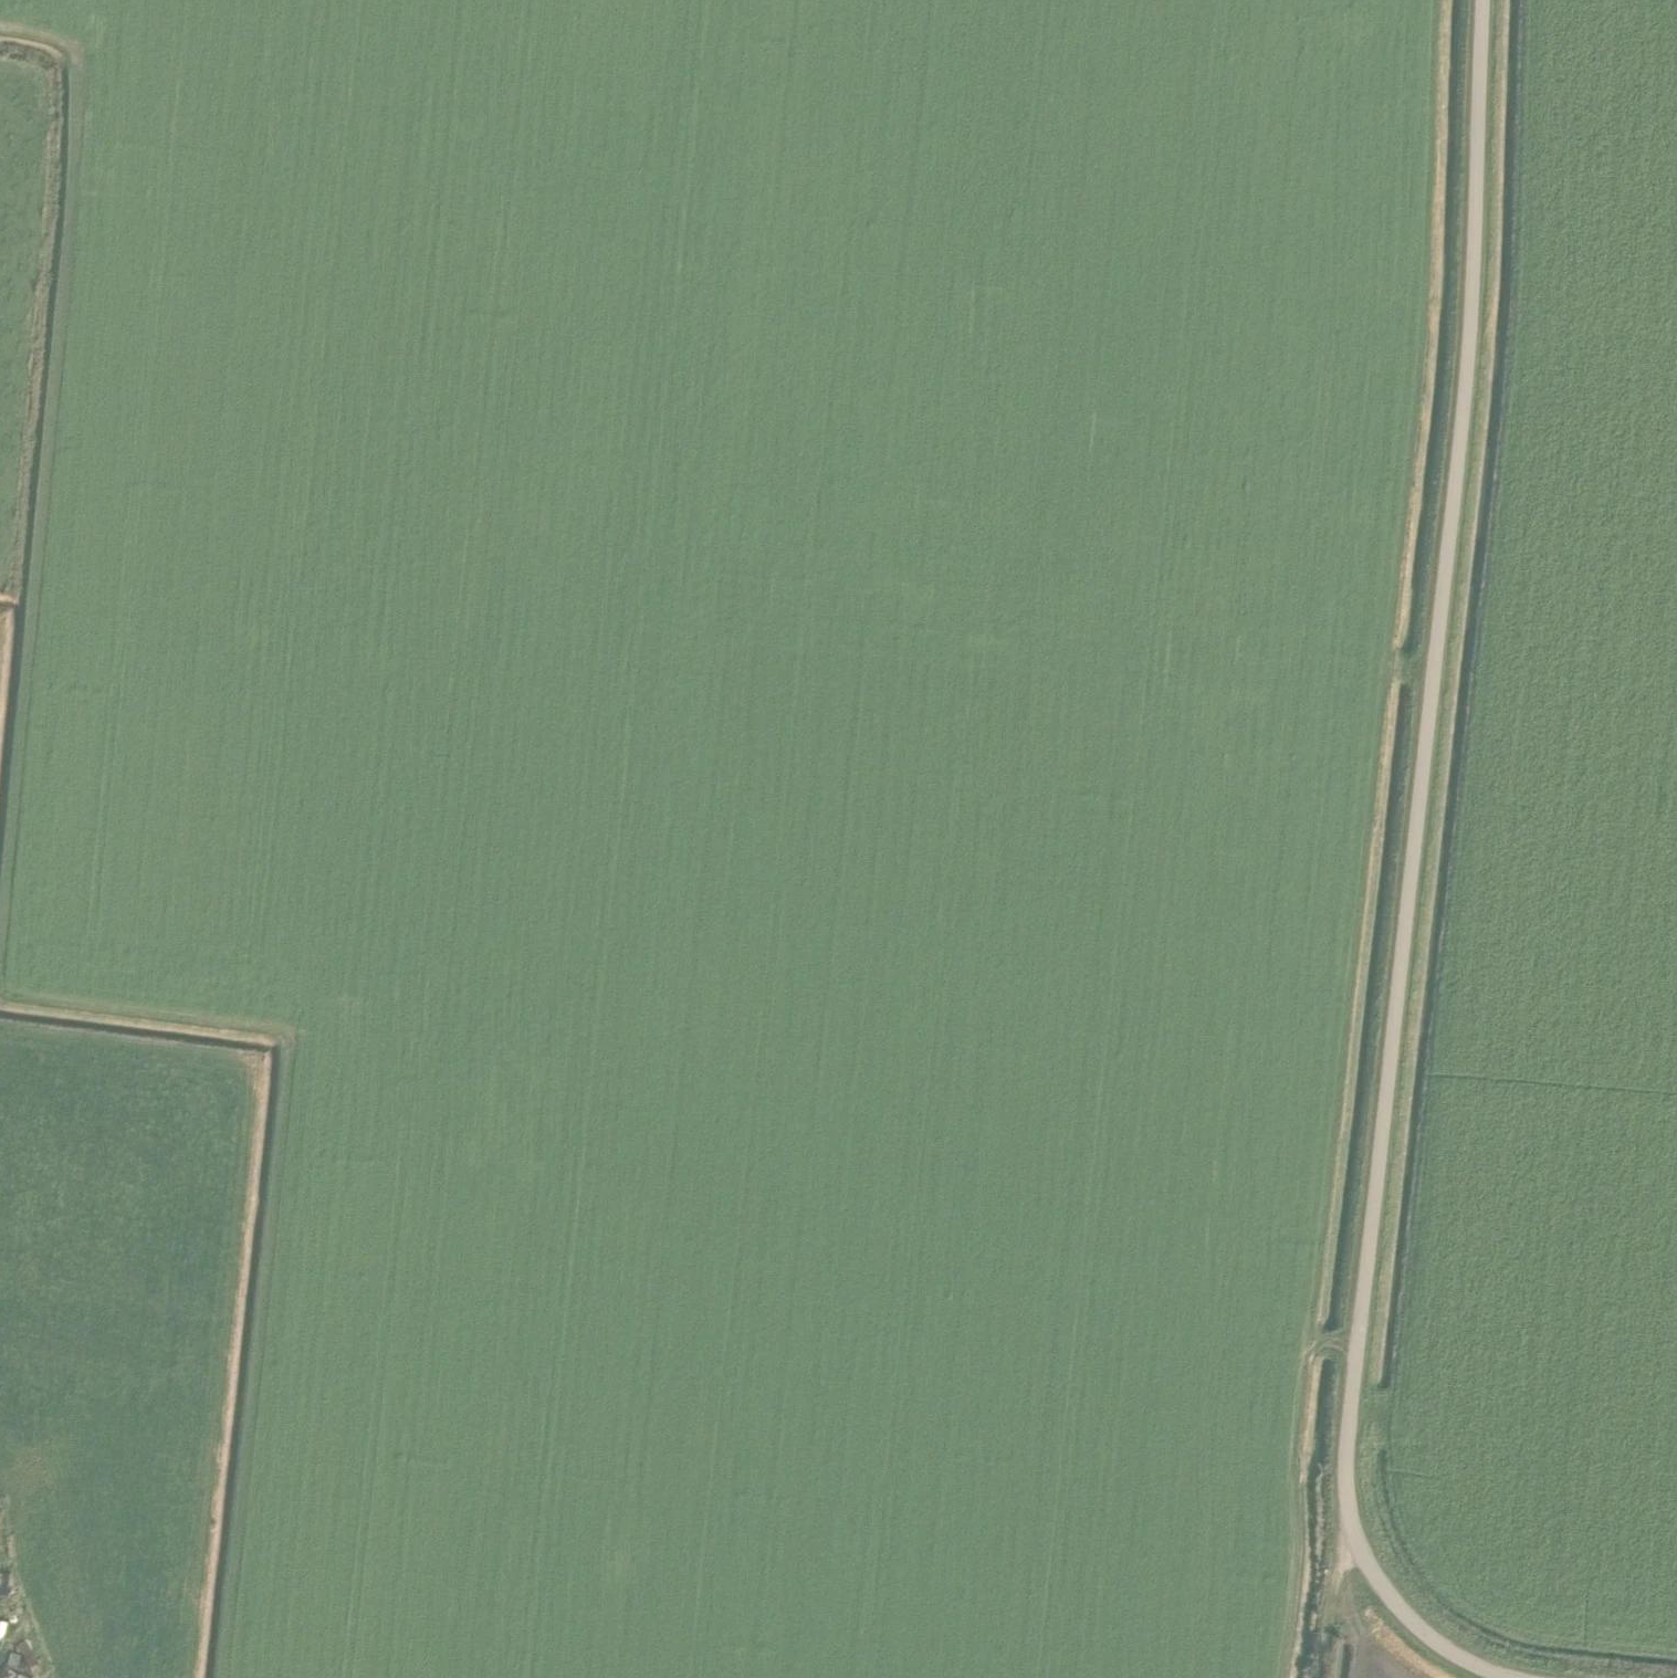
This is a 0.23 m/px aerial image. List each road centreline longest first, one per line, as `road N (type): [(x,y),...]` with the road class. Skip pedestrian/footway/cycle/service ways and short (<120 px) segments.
road 1 (unclassified): [(1517,1677),(1448,1650),(1388,1593),(1351,1527),(1342,1480),(1465,319),(1481,0)]

